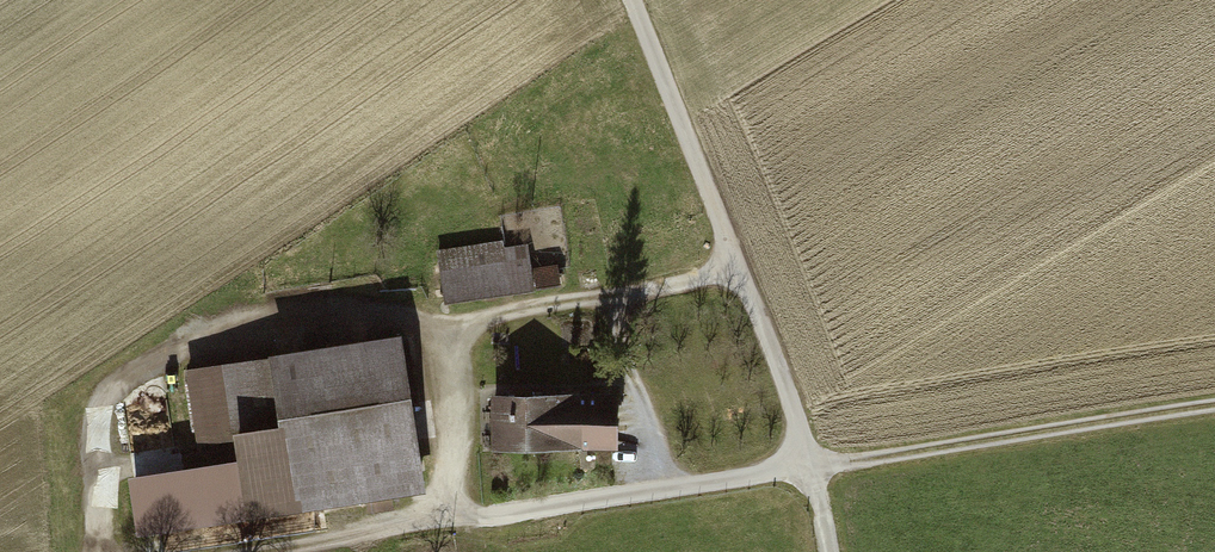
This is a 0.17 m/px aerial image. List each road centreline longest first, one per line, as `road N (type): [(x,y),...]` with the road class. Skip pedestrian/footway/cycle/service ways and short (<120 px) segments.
road 1 (track): [(93,551),(102,524),(99,422),(132,372),(282,305),(380,308),(442,334),(454,394),(445,522)]
road 2 (track): [(809,466),(255,551)]
road 3 (track): [(628,0),(809,466)]
road 4 (track): [(1214,402),(809,466)]
road 5 (track): [(442,334),(734,270)]
road 6 (track): [(654,490),(646,412),(608,297)]

